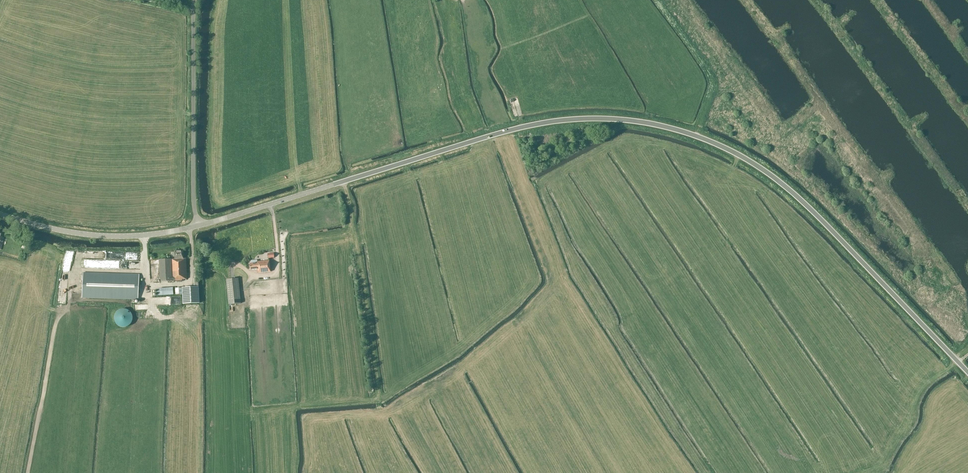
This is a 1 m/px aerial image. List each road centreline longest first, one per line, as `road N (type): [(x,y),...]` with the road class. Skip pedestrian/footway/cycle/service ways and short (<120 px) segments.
road 1 (tertiary): [(967,373),(796,197),(743,159),(683,133),(623,121),(548,123),(344,181)]
road 2 (unclassified): [(199,226),(195,0)]
road 3 (track): [(344,181),(380,404)]
road 4 (tertiary): [(199,226),(100,237),(0,214)]
road 5 (tertiary): [(199,226),(344,181)]

